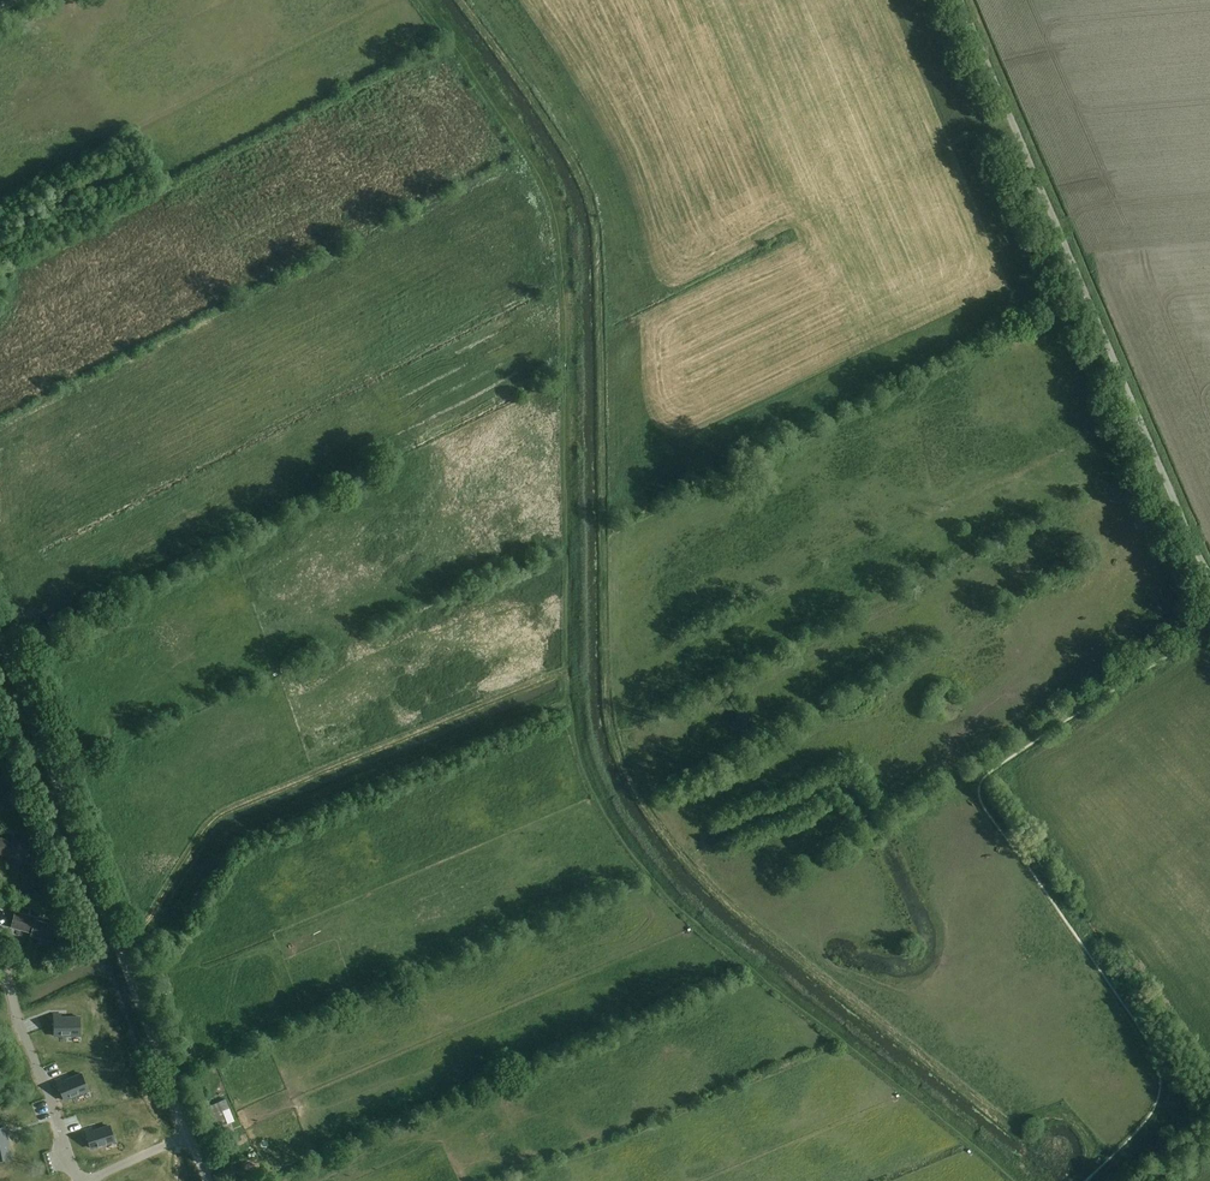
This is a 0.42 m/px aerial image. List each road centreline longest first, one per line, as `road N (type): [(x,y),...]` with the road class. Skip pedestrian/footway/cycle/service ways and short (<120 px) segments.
road 1 (track): [(1209,576),(962,0)]
road 2 (unclassified): [(207,1180),(0,635)]

